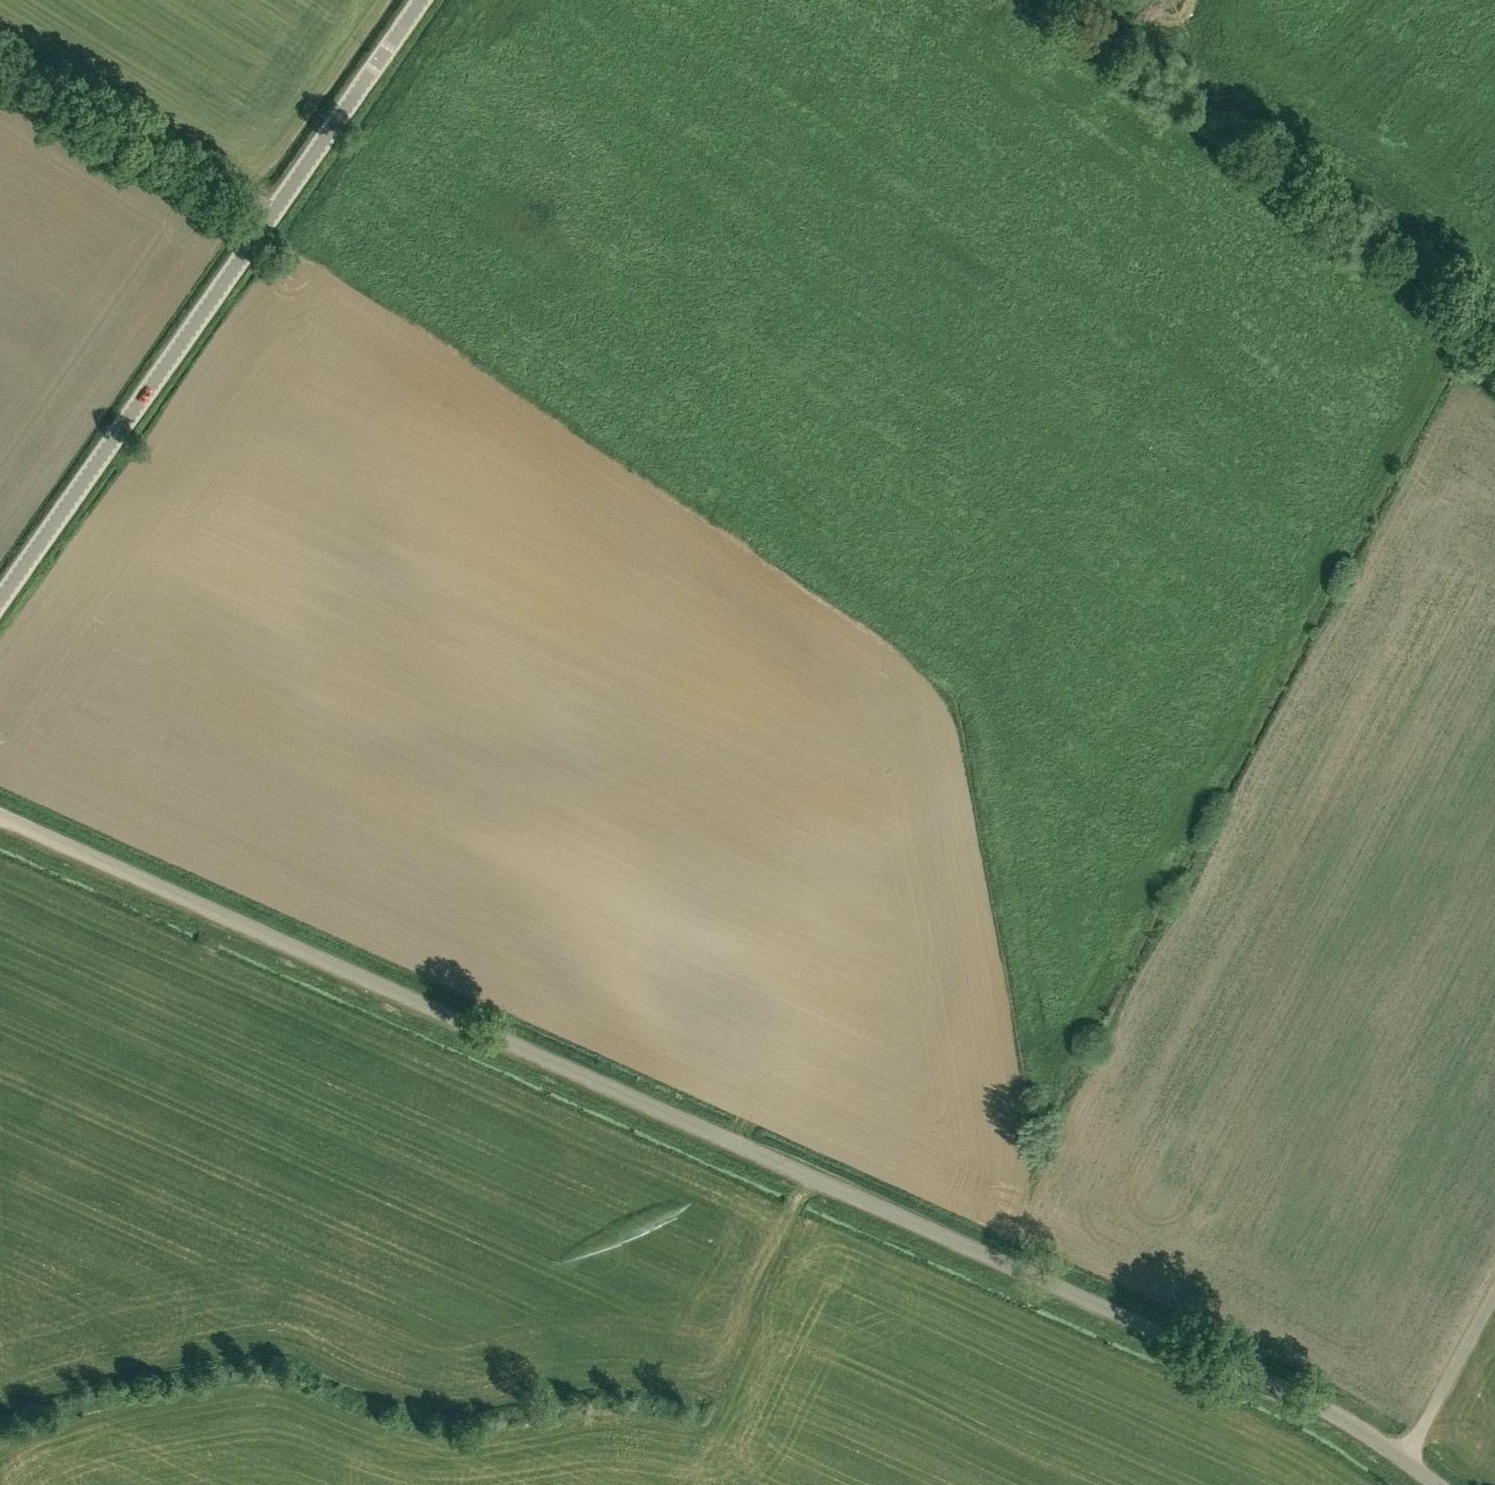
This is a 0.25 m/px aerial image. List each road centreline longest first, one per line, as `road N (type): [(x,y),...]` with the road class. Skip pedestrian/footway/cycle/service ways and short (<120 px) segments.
road 1 (unclassified): [(1437,1484),(1323,1406),(0,826)]
road 2 (unclassified): [(0,604),(422,0)]

